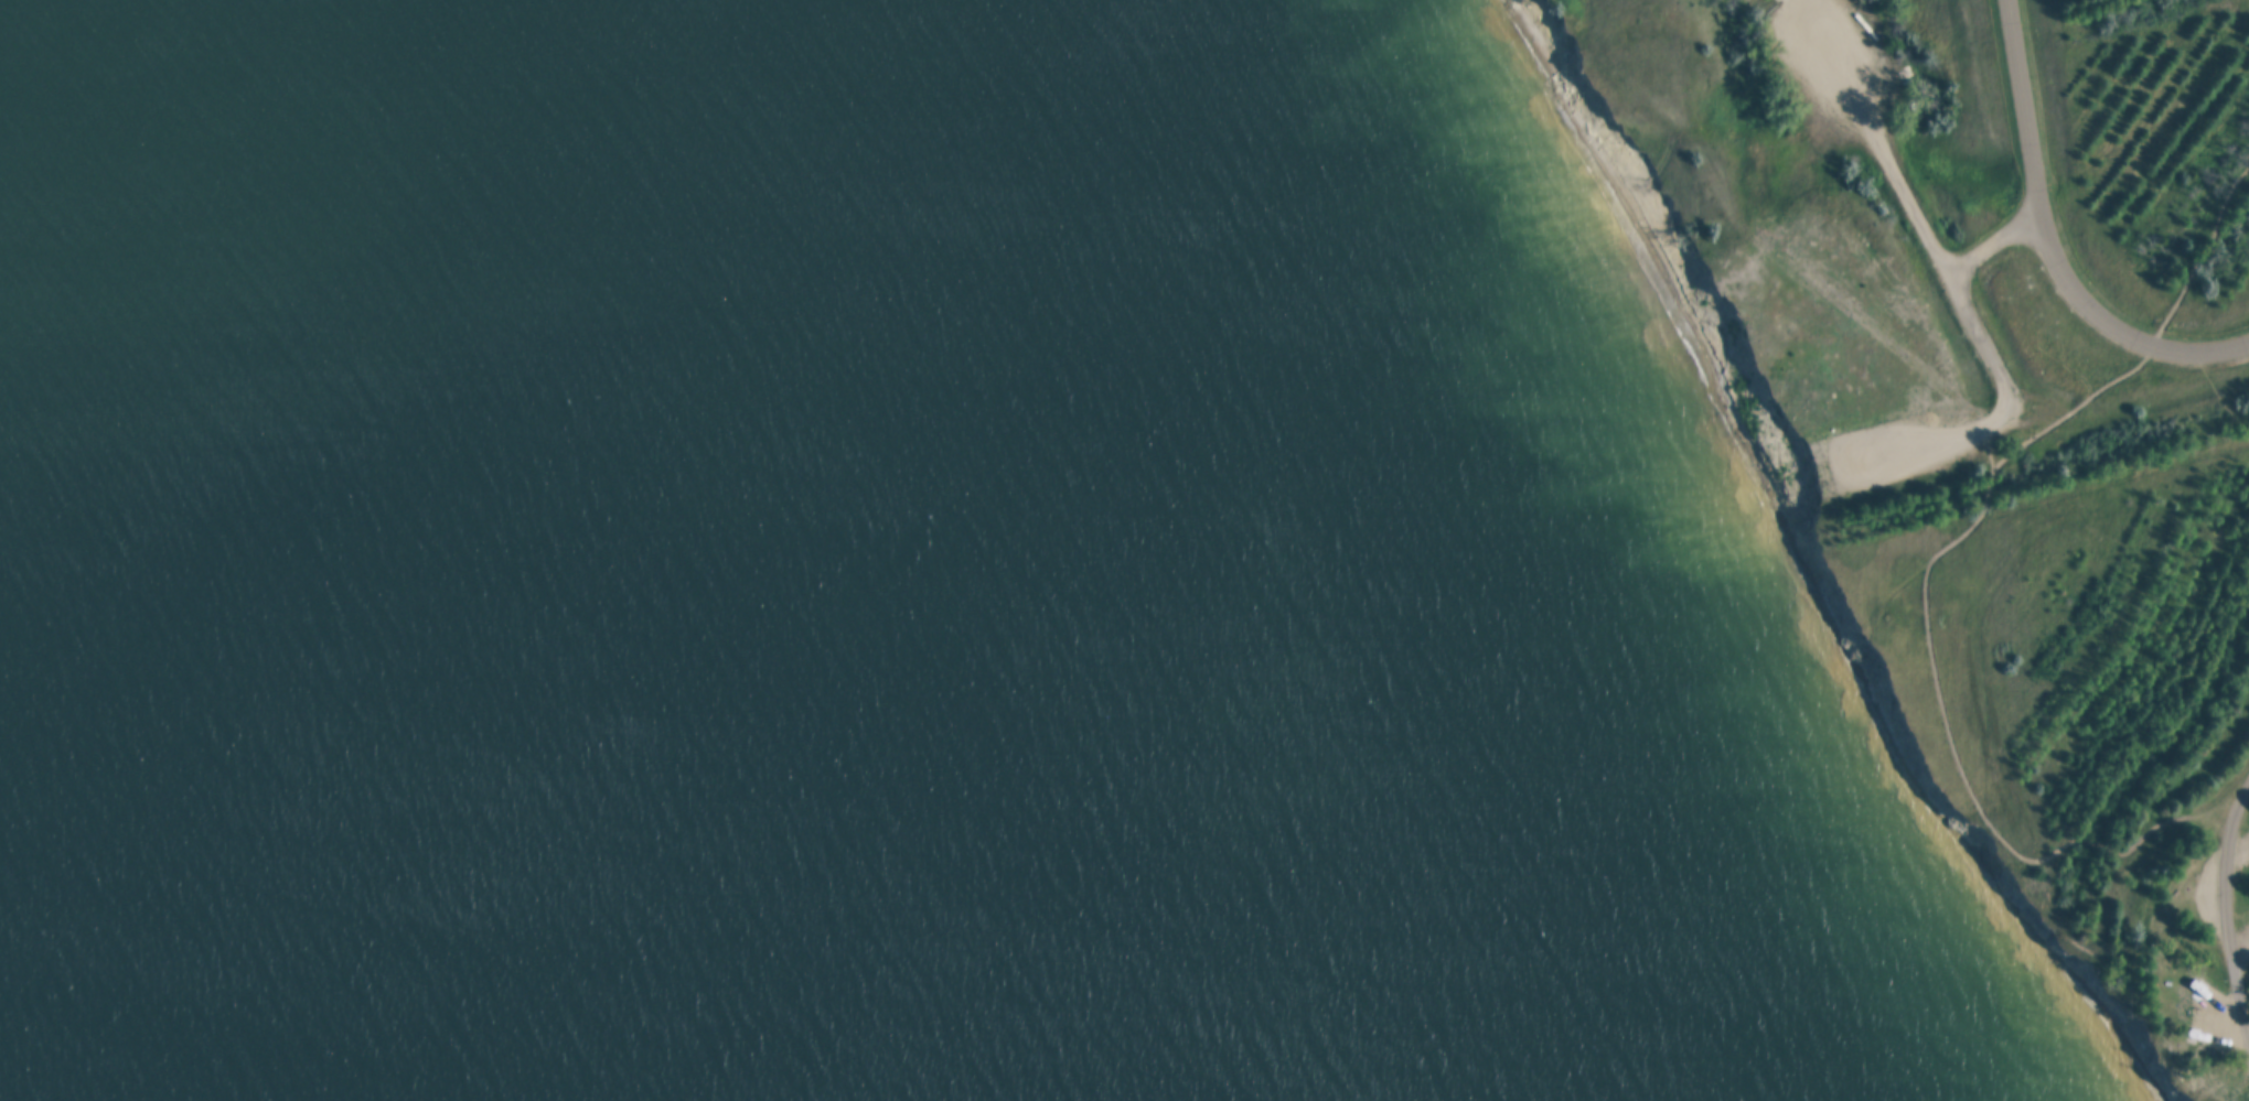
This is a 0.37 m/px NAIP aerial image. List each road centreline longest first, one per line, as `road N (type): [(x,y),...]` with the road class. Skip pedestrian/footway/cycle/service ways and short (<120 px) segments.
road 1 (residential): [(2248,348),(2206,355),(2153,349),(2097,321),(2058,269),(2037,192),(2014,0)]

